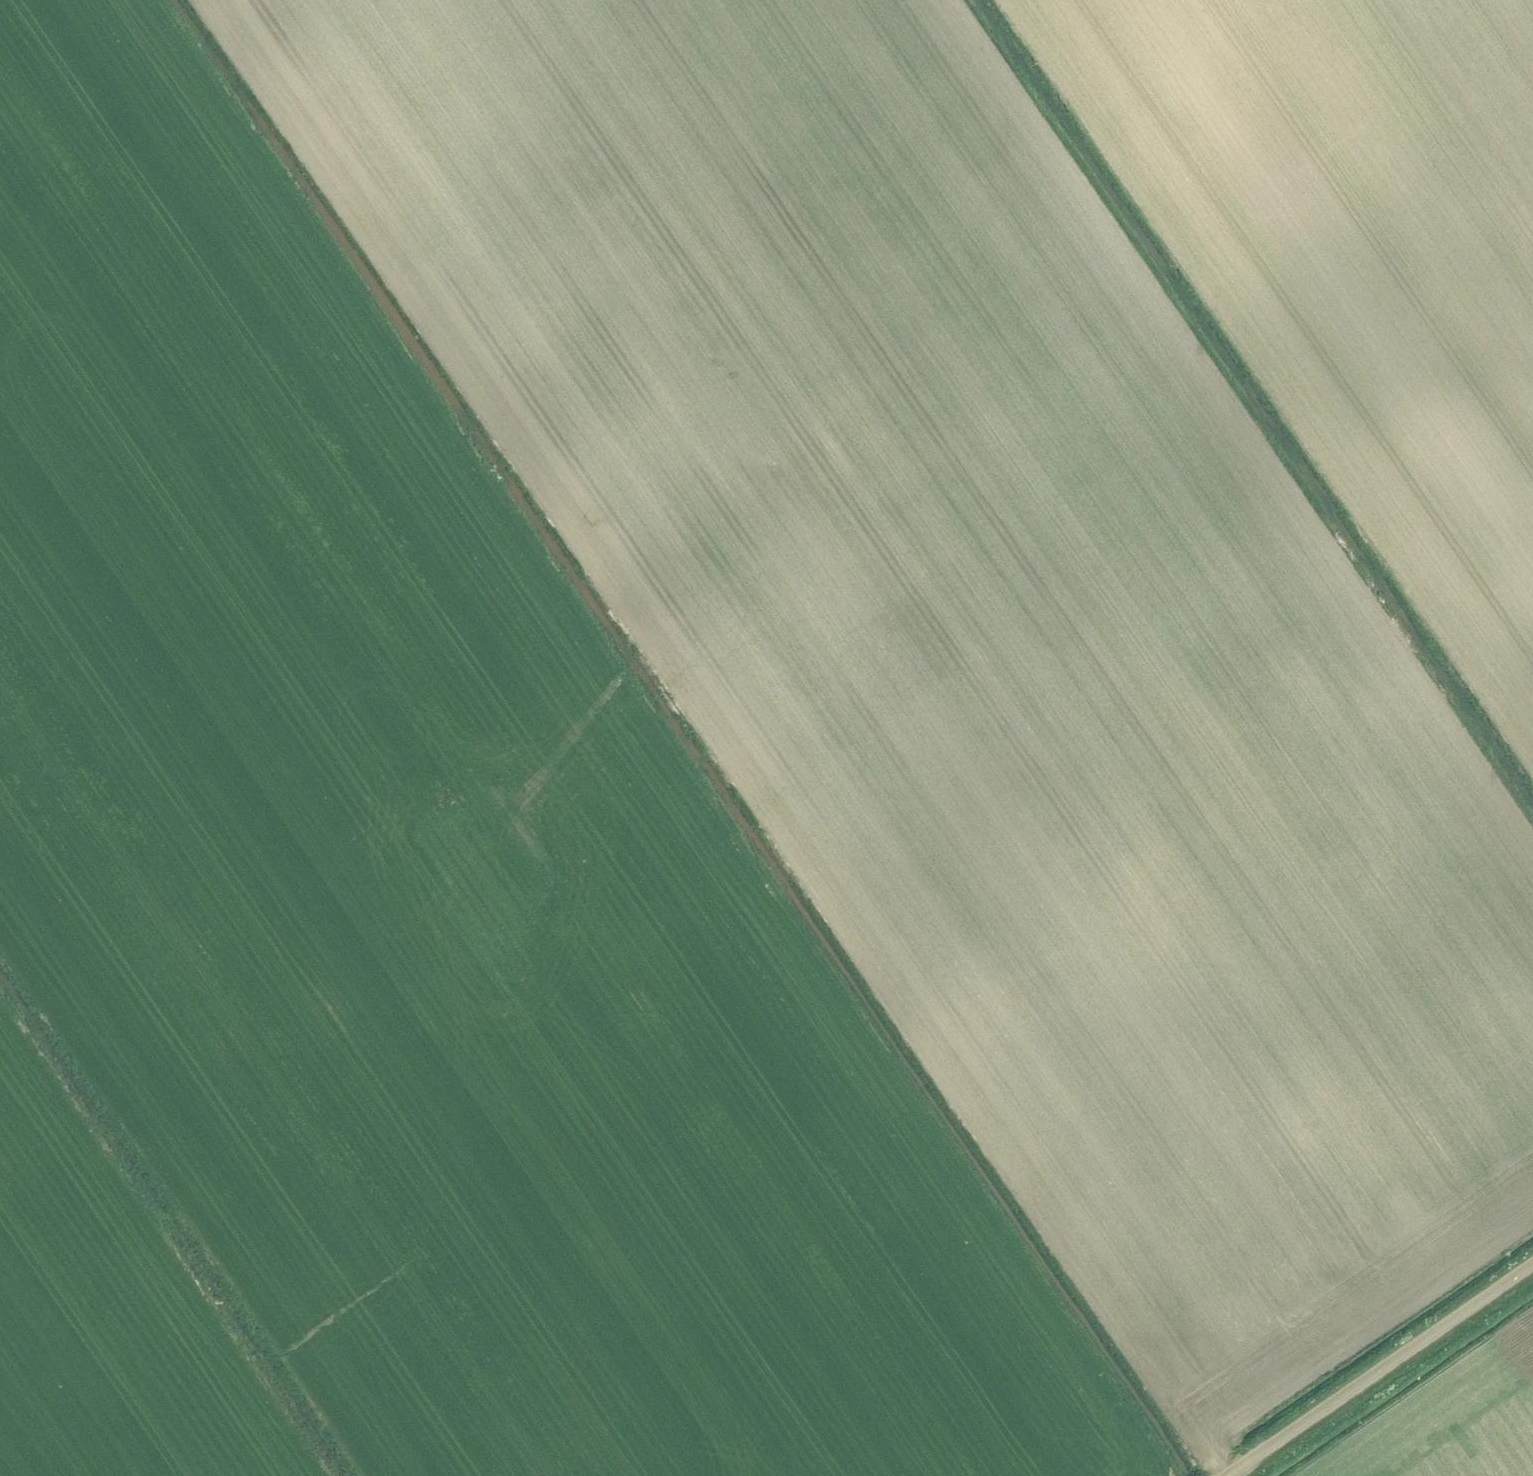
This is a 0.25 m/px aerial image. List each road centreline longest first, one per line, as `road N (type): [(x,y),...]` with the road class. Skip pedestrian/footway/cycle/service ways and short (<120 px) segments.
road 1 (unclassified): [(1227,1475),(1532,1264)]

